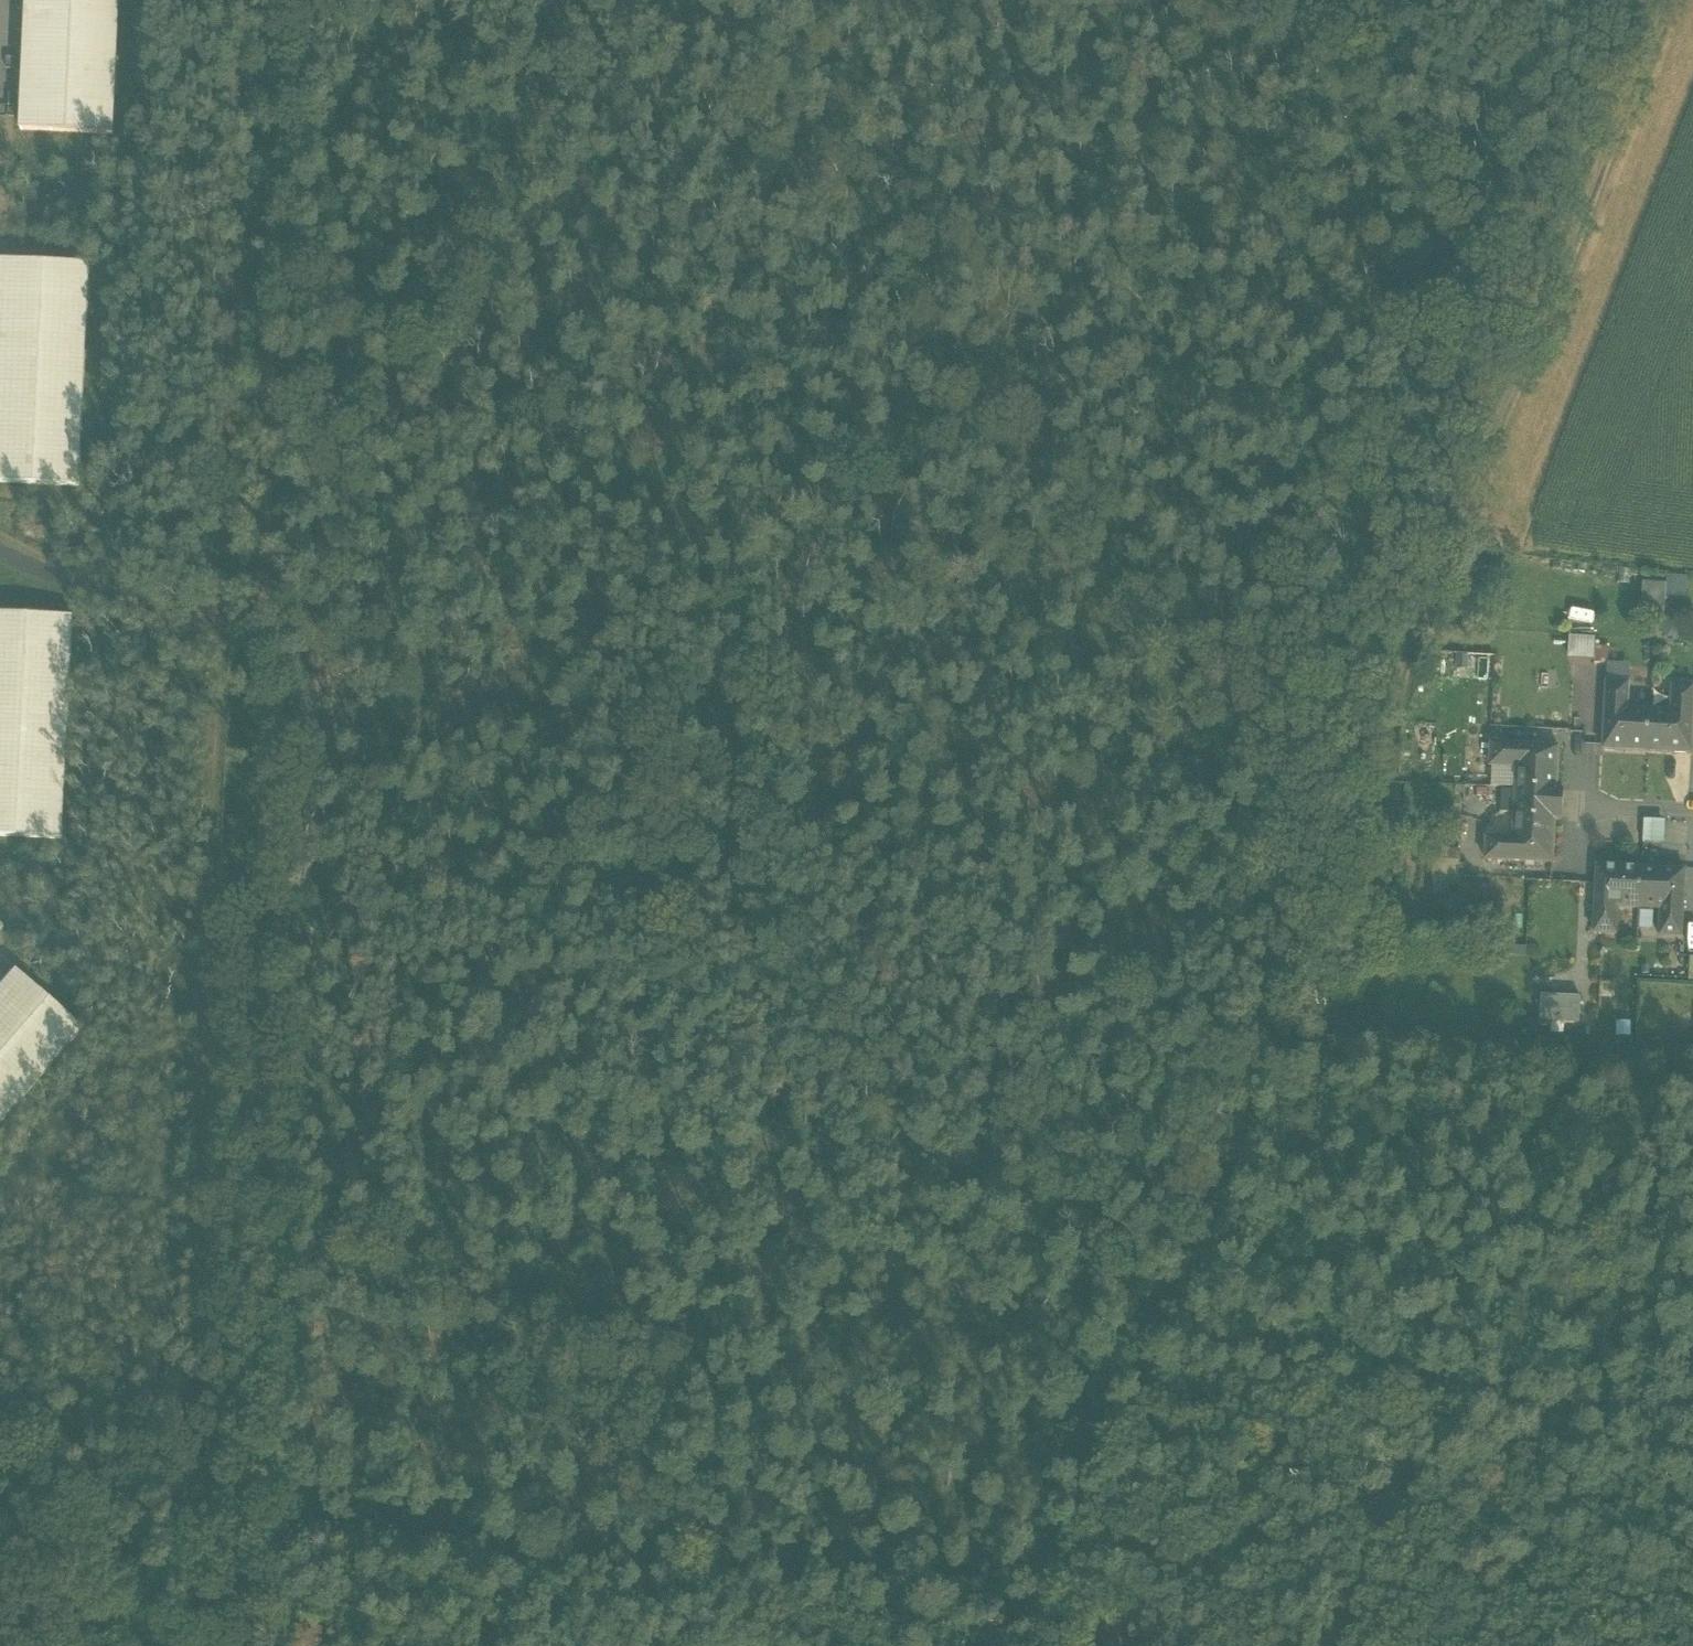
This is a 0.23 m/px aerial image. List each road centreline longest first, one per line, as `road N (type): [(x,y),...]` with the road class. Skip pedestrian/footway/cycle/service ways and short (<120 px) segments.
road 1 (track): [(1033,1645),(1667,0)]
road 2 (track): [(301,0),(242,1603),(232,1644)]

